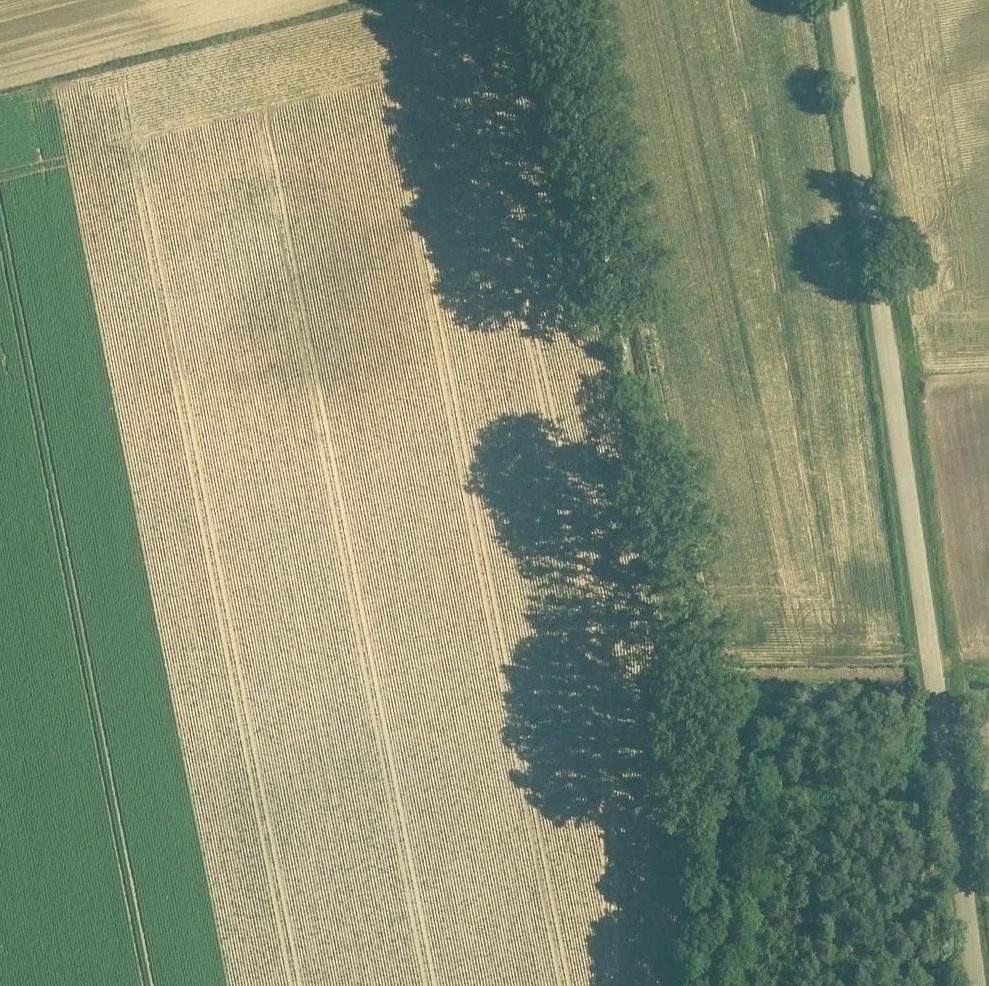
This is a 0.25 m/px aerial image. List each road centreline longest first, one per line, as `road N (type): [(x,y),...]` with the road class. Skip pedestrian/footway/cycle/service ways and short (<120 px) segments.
road 1 (unclassified): [(835,0),(966,985)]

